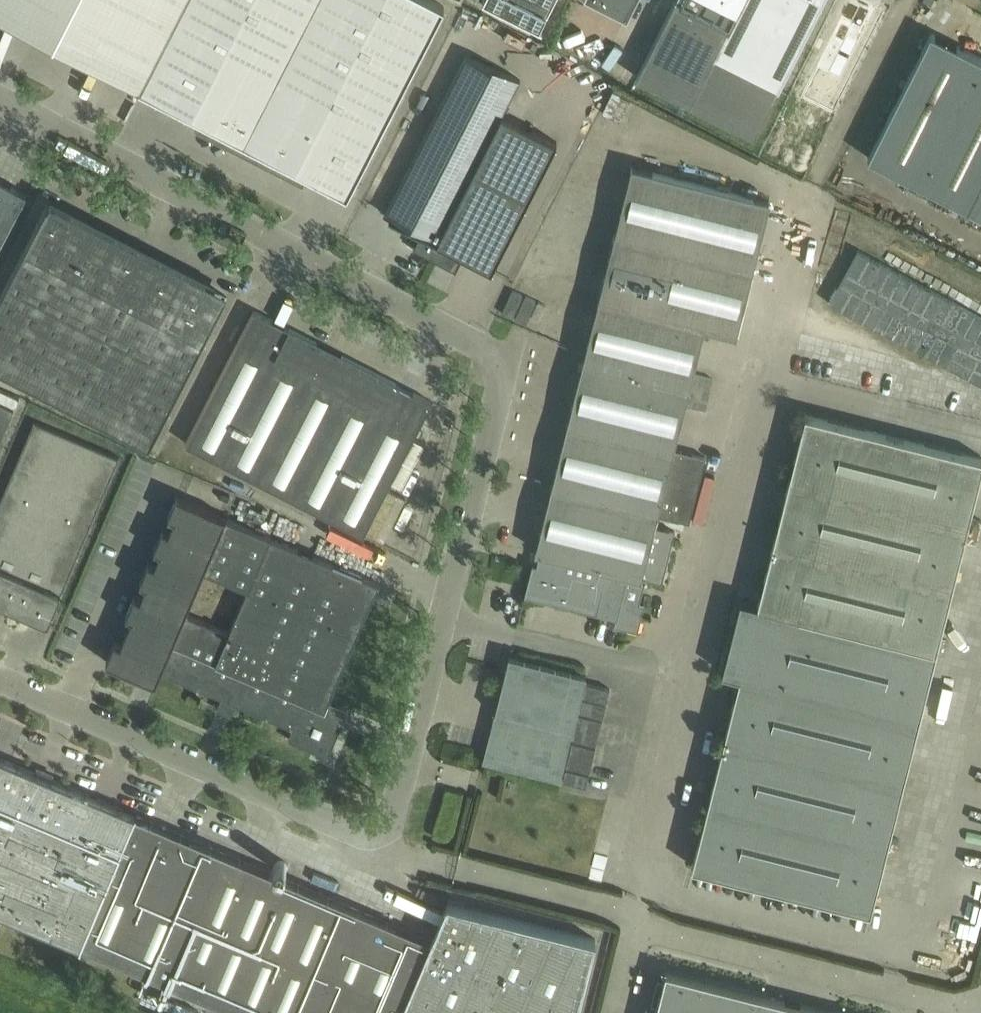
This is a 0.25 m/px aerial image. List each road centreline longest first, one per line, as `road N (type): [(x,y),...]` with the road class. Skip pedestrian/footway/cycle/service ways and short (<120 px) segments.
road 1 (unclassified): [(380,830),(398,807),(507,358),(0,97)]
road 2 (unclassified): [(380,830),(355,831),(0,680)]

